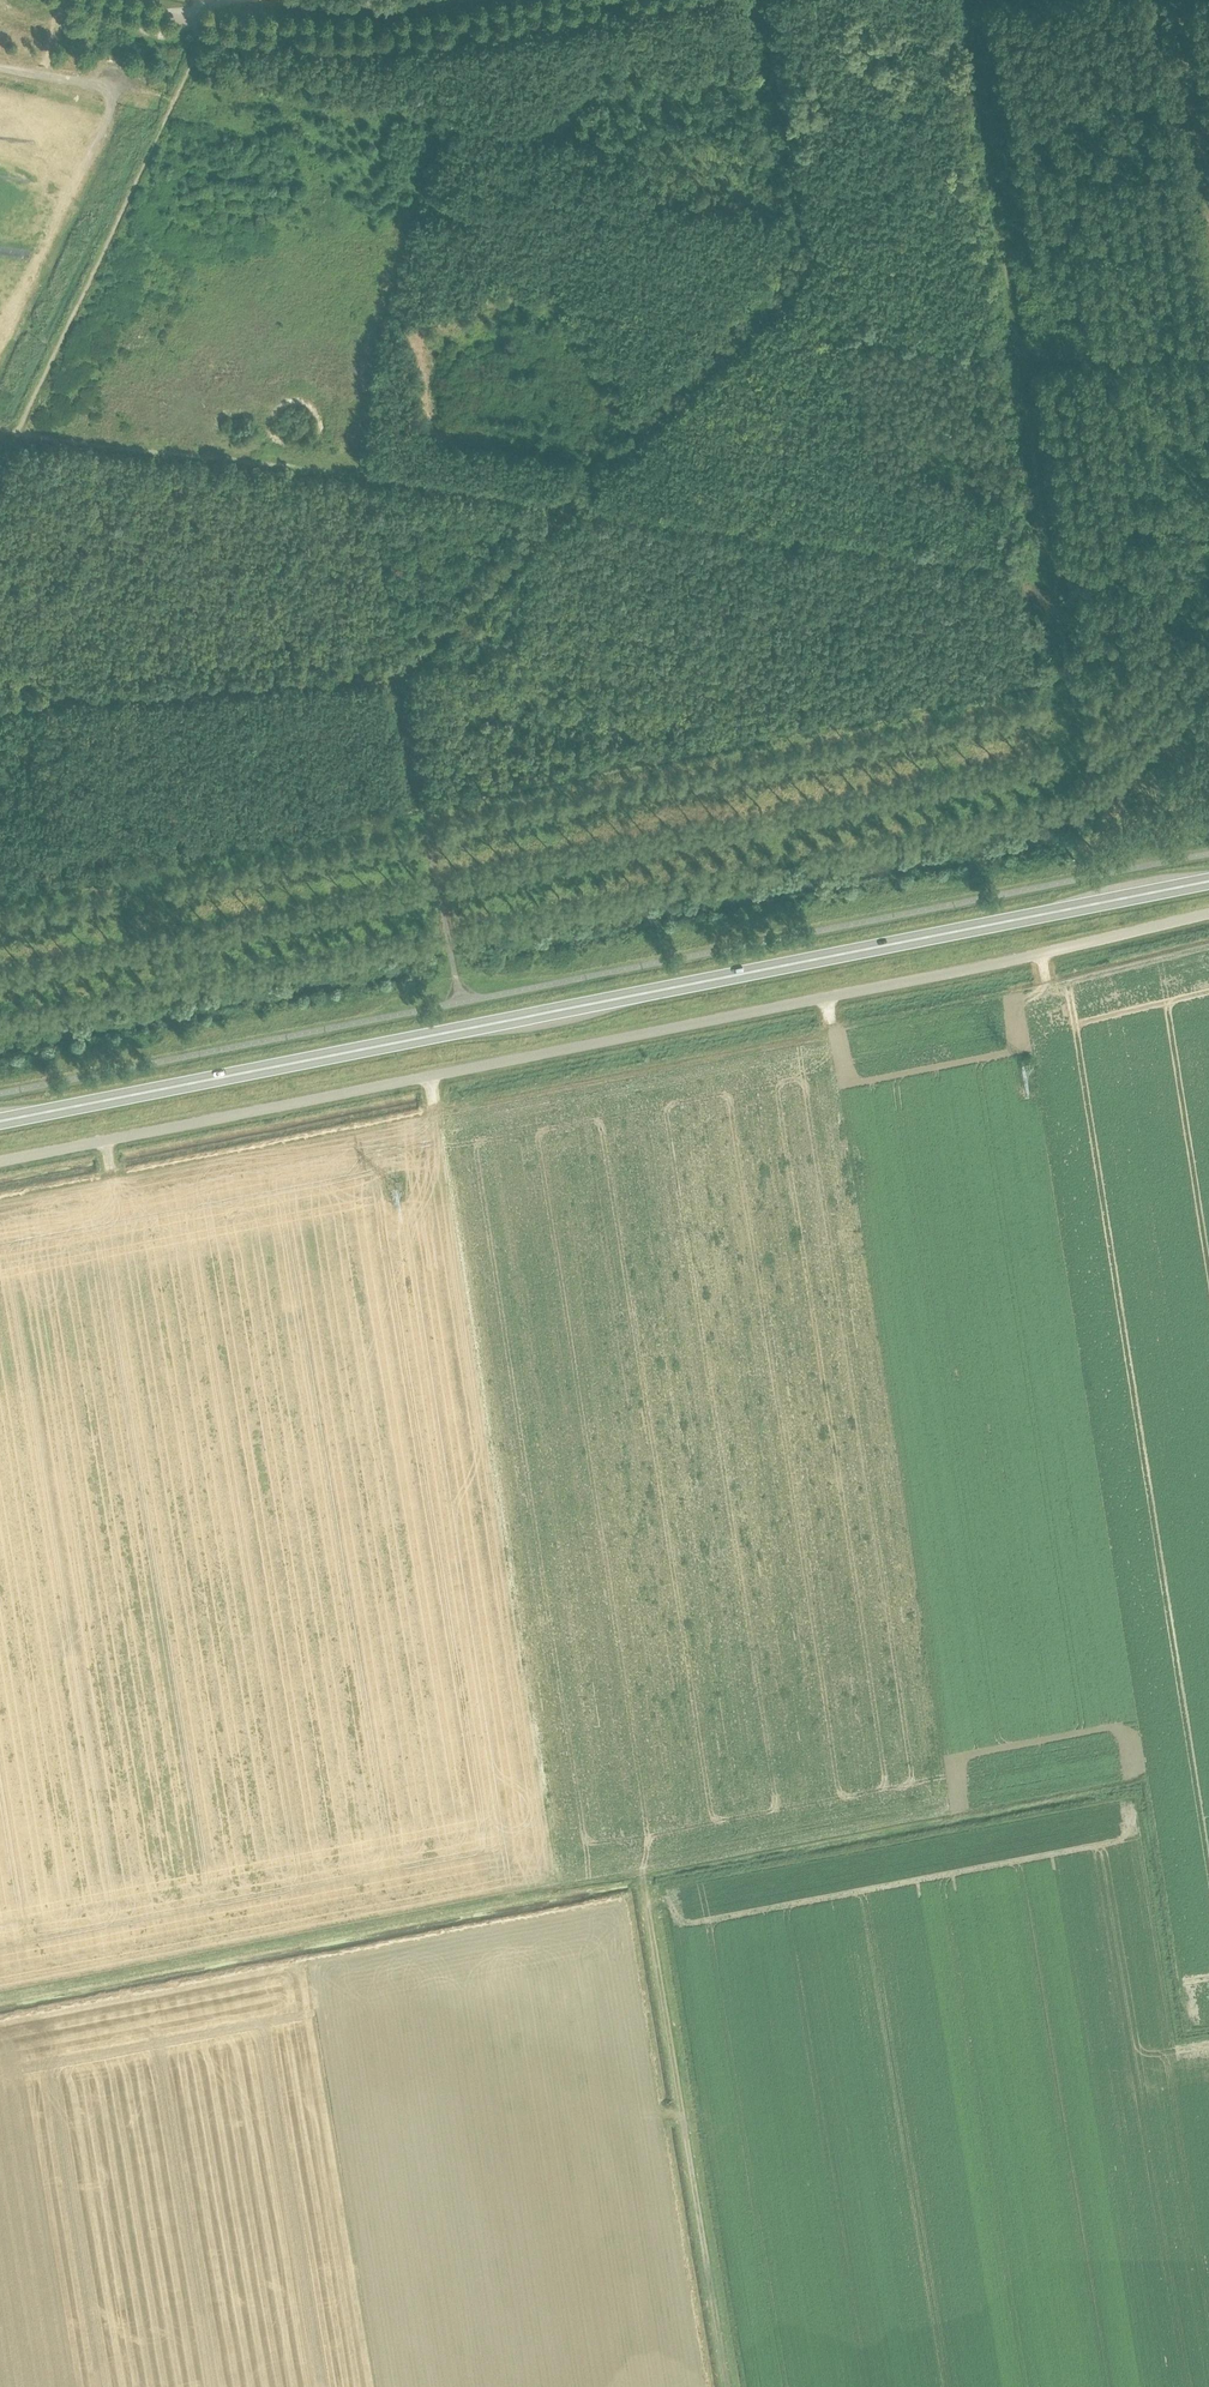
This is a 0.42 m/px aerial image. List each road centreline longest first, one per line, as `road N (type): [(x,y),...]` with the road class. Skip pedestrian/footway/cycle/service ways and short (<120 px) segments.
road 1 (unclassified): [(0,1161),(1040,955),(1208,914)]
road 2 (trunk): [(0,1116),(1208,880)]
road 3 (track): [(726,2386),(645,1899)]
road 4 (residential): [(512,0),(372,21),(285,21),(207,20),(95,0)]

